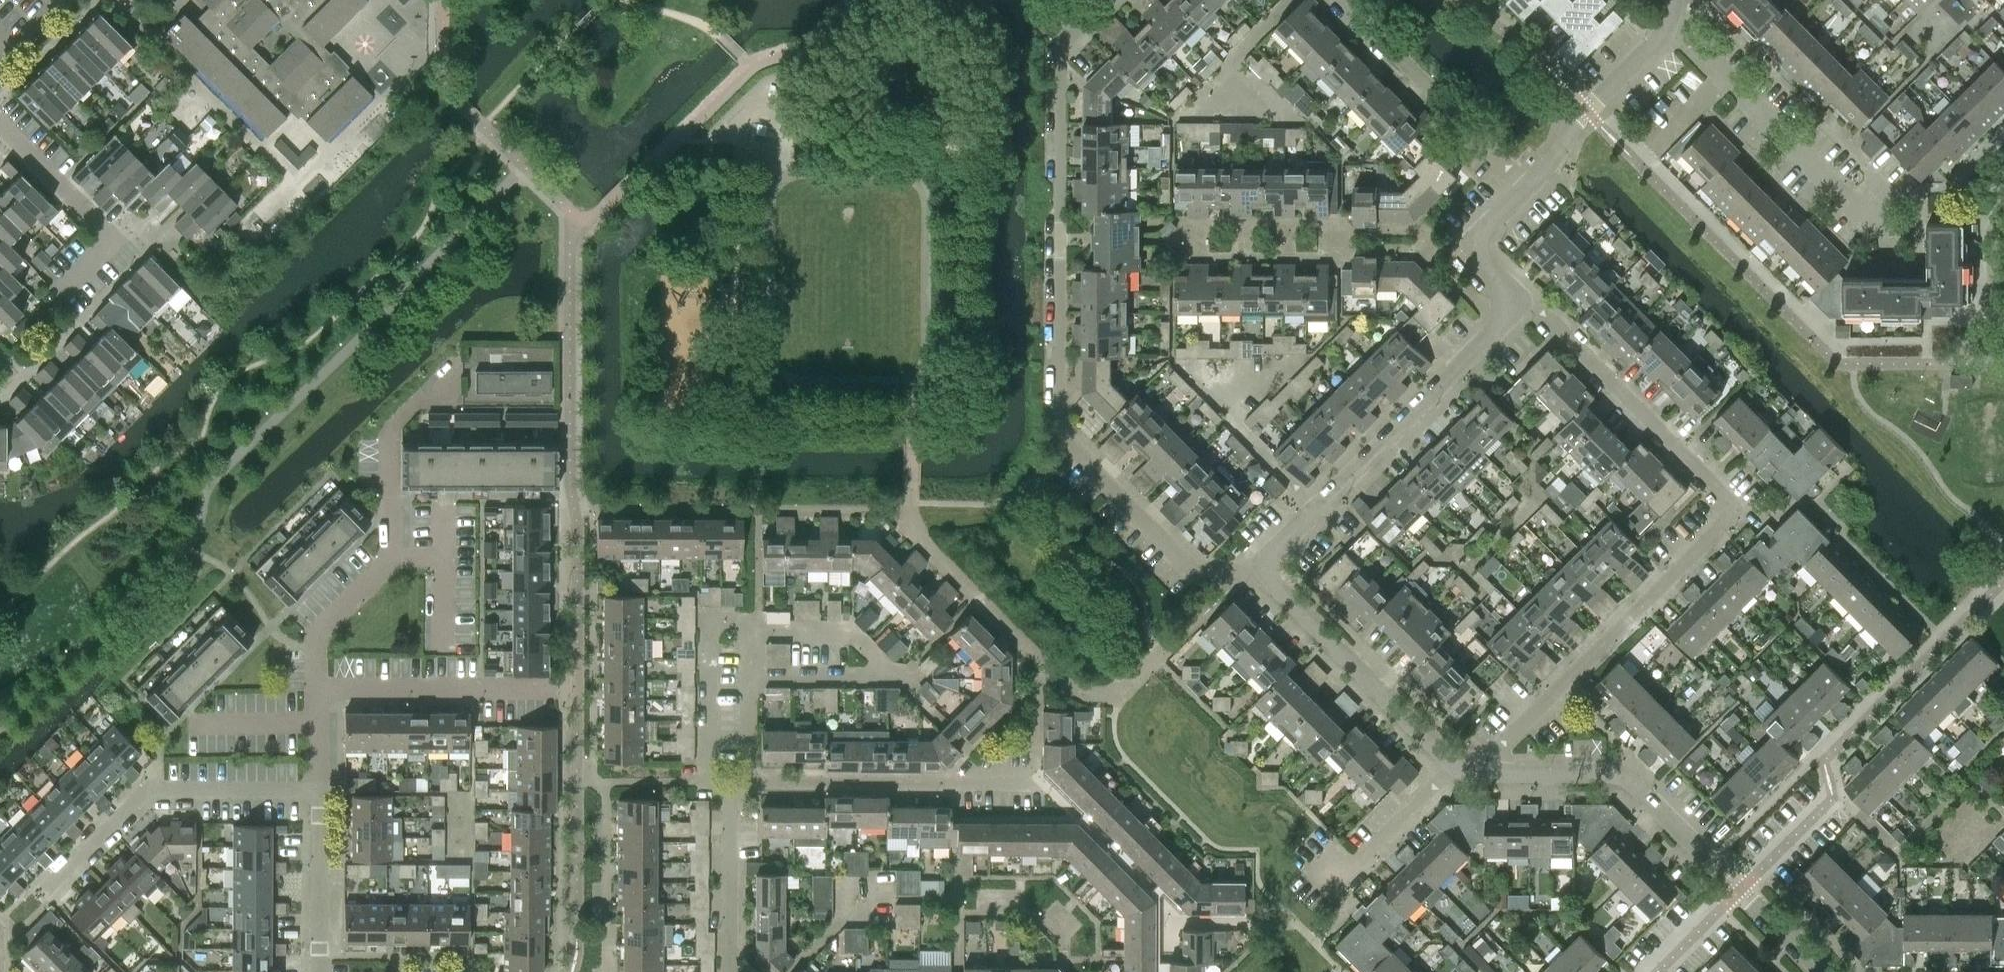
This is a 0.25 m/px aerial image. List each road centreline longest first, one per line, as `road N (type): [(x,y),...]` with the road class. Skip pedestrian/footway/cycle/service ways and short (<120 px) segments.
road 1 (residential): [(1259,569),(1197,572),(1060,436),(1060,46),(1103,0)]
road 2 (residential): [(1474,773),(1737,508),(1520,304)]
road 3 (residential): [(1520,304),(1259,569)]
road 4 (residential): [(316,690),(316,633),(390,556),(391,428),(445,392)]
road 5 (residential): [(41,894),(151,789),(316,789)]
road 6 (residential): [(1474,773),(1620,774),(1739,890)]
road 7 (residential): [(752,680),(888,681),(849,631),(774,632),(753,624)]
road 8 (residential): [(1874,223),(1670,23)]
road 9 (residential): [(1259,569),(1454,765)]
road 10 (residential): [(751,783),(1025,784)]
road 11 (residential): [(316,690),(576,690)]
road 12 (residential): [(1345,0),(1528,184)]
road 13 (residential): [(753,624),(707,618),(706,783),(730,786)]
road 14 (residential): [(1670,23),(1570,127),(1556,157),(1528,184)]
road 15 (residential): [(729,971),(730,786)]
road 16 (residential): [(316,971),(316,789)]
road 17 (residential): [(1341,898),(1348,869),(1454,765)]
road 18 (residential): [(1528,184),(1467,248),(1520,304)]
road 19 (residential): [(113,238),(0,129)]
road 20 (residential): [(1739,890),(1832,798)]

